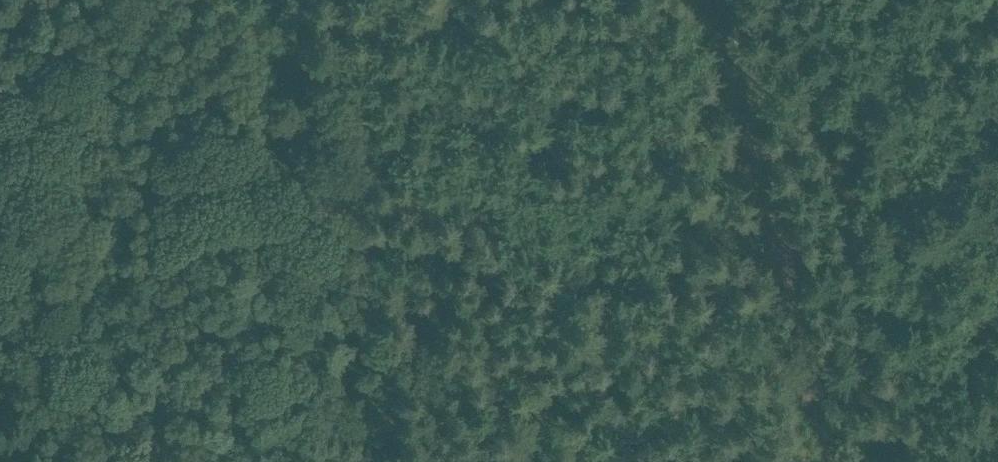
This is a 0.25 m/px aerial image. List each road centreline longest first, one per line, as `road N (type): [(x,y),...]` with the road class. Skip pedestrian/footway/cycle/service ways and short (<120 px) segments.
road 1 (track): [(373,461),(271,0)]

